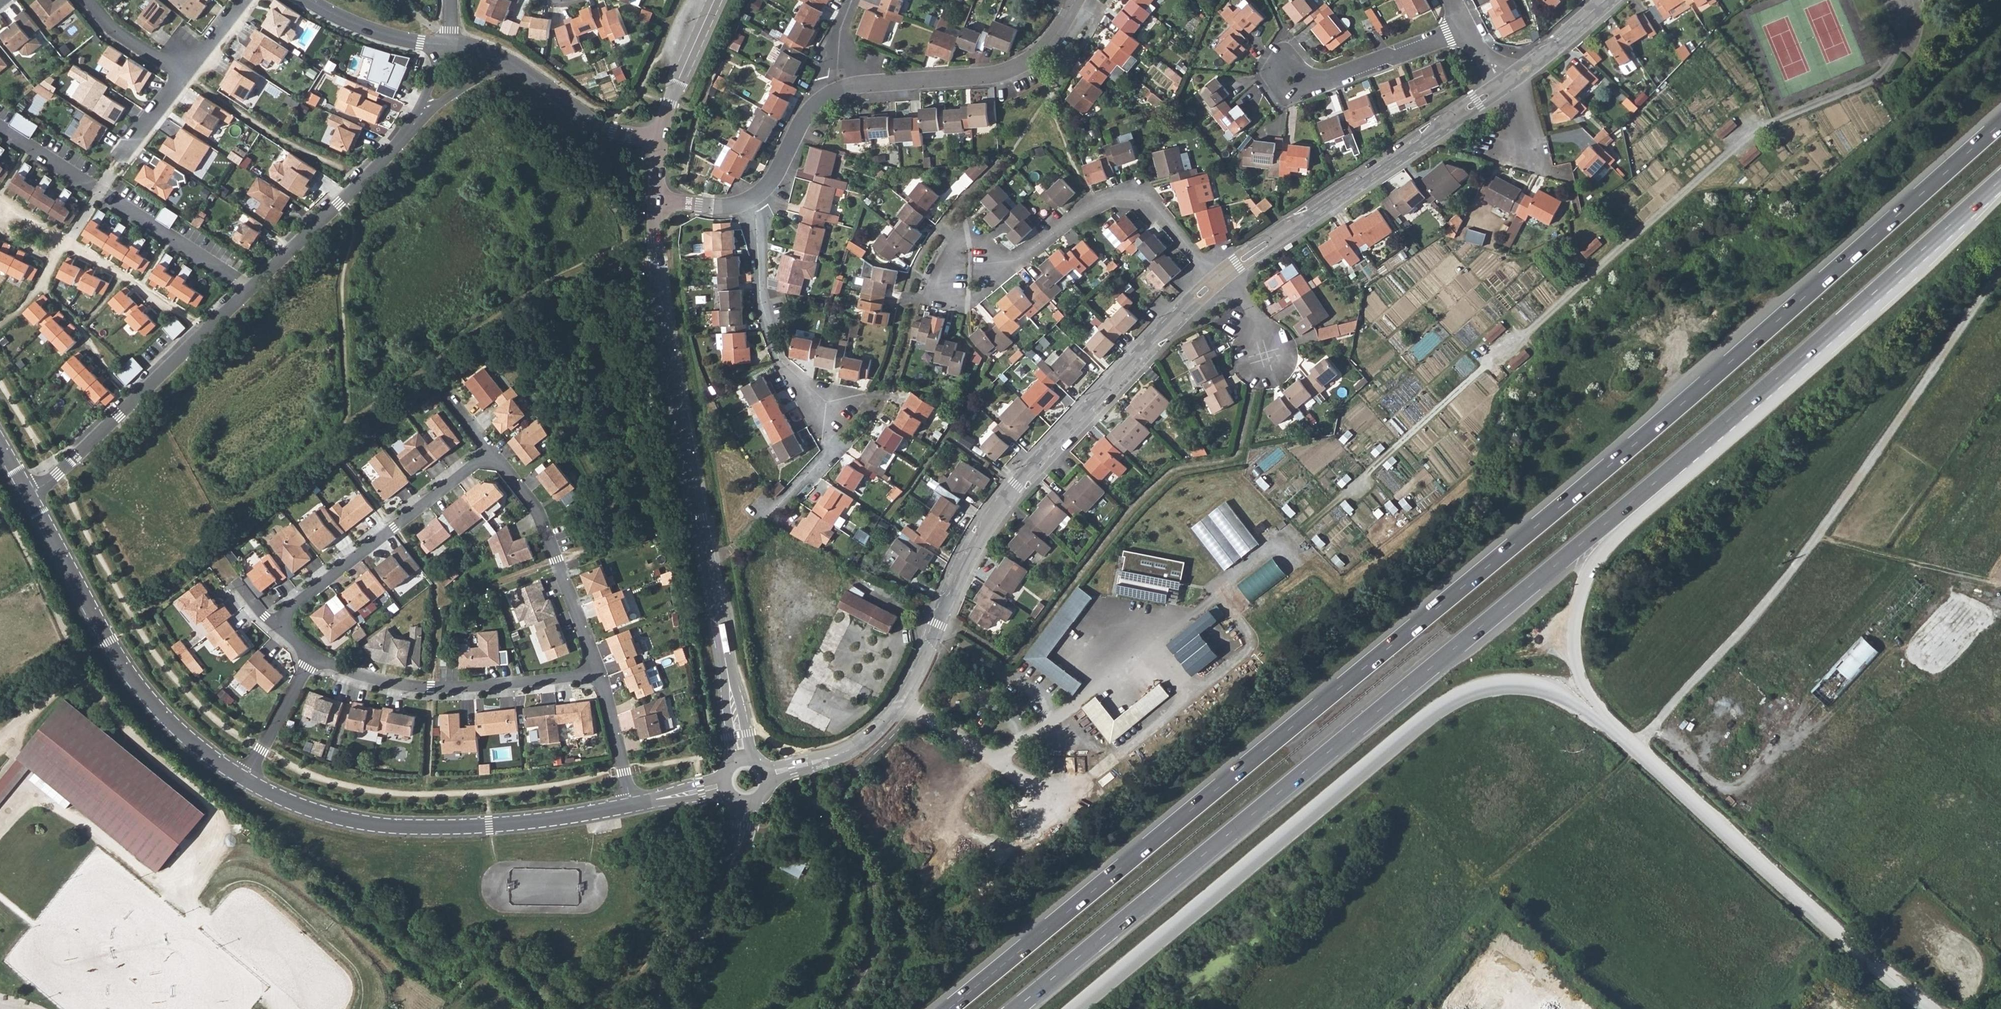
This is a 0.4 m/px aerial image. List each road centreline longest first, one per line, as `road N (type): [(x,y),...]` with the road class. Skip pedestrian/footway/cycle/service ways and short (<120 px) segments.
road 1 (trunk): [(2000,124),(1656,426),(949,1008)]
road 2 (trunk): [(1015,1008),(1701,443)]
road 3 (tertiary): [(768,776),(837,755),(879,728),(910,687),(994,512),(1215,280)]
road 4 (unclassified): [(1605,719),(1524,686),(1492,687),(1450,702),(1077,1008)]
road 5 (track): [(411,986),(89,693),(0,508)]
road 6 (tertiary): [(744,758),(667,340),(656,201)]
road 7 (tertiary): [(632,805),(489,826),(397,827),(314,811),(243,779)]
road 8 (trunk): [(1701,443),(2000,180)]
road 9 (tertiary): [(243,779),(174,726),(132,679),(28,493)]
road 10 (tertiary): [(1224,273),(1502,85)]
road 11 (trunk): [(1605,719),(1576,654),(1589,574),(1615,539),(1687,474),(1701,443)]
road 12 (residential): [(250,289),(28,493)]
road 13 (residential): [(1215,280),(1156,207),(1135,198),(1111,198),(1016,260),(969,264)]
road 14 (residential): [(0,127),(250,289)]
road 15 (residential): [(597,669),(431,689),(312,657)]
road 16 (residential): [(1075,0),(1048,45),(1015,68),(830,94)]
road 17 (residential): [(277,626),(390,526),(493,453)]
road 18 (residential): [(493,453),(536,512),(597,669)]
road 19 (tertiary): [(639,1008),(715,907),(745,803)]
road 20 (residential): [(751,199),(760,299),(778,358),(826,402)]
road 21 (residential): [(1469,30),(1312,84),(1285,74)]
road 22 (track): [(1816,537),(2000,581)]
road 23 (residential): [(376,165),(250,289)]
road 24 (residential): [(661,142),(604,129),(508,62)]
road 25 (residential): [(376,165),(443,101),(508,62)]
road 26 (tertiary): [(715,0),(661,142)]
road 27 (residential): [(632,805),(597,669)]
road 28 (residential): [(243,779),(312,657)]
road 29 (residential): [(440,45),(380,33),(309,0)]
road 30 (residential): [(440,45),(417,112),(376,165)]
road 31 (residential): [(1254,333),(1273,331),(1288,344),(1283,371),(1265,378),(1249,371),(1242,355),(1247,339)]
road 32 (residential): [(830,94),(802,121),(774,177),(751,199)]
road 33 (tertiary): [(1511,79),(1609,0)]
road 34 (residential): [(182,75),(110,28),(88,0)]

